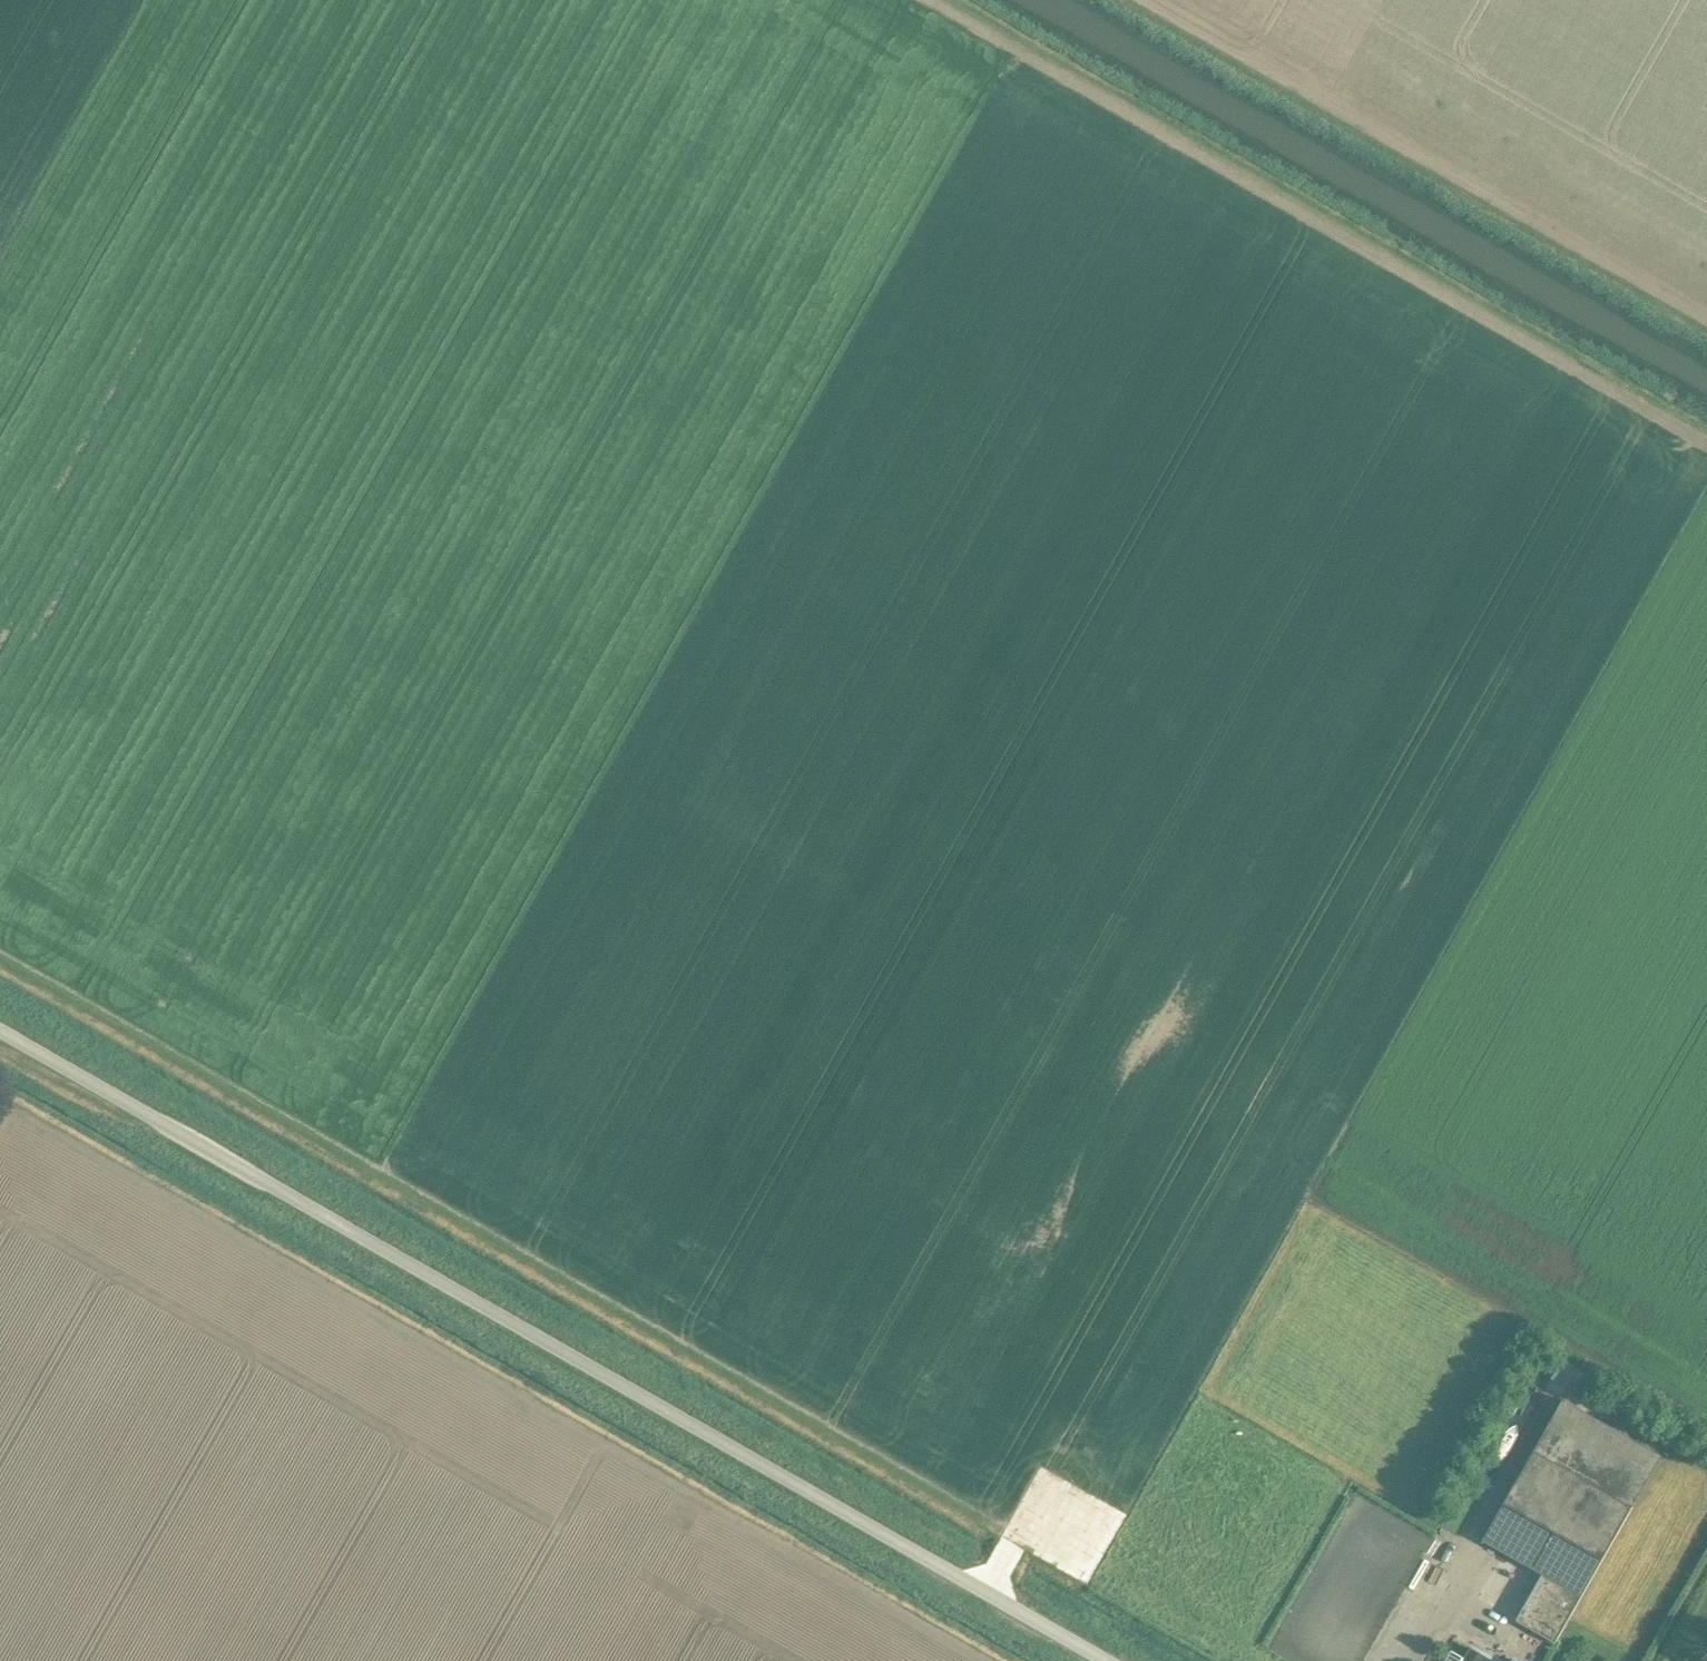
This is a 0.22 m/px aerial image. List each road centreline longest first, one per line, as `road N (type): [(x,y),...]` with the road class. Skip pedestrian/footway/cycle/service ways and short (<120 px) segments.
road 1 (unclassified): [(0,1035),(1104,1660)]

